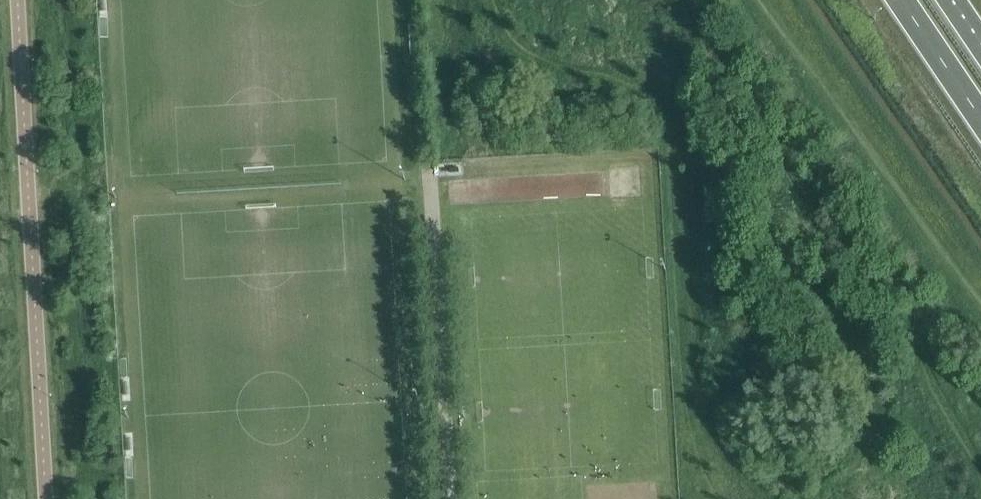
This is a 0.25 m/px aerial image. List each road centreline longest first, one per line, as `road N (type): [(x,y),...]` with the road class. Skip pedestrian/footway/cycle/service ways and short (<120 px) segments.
road 1 (trunk): [(901,0),(980,118)]

